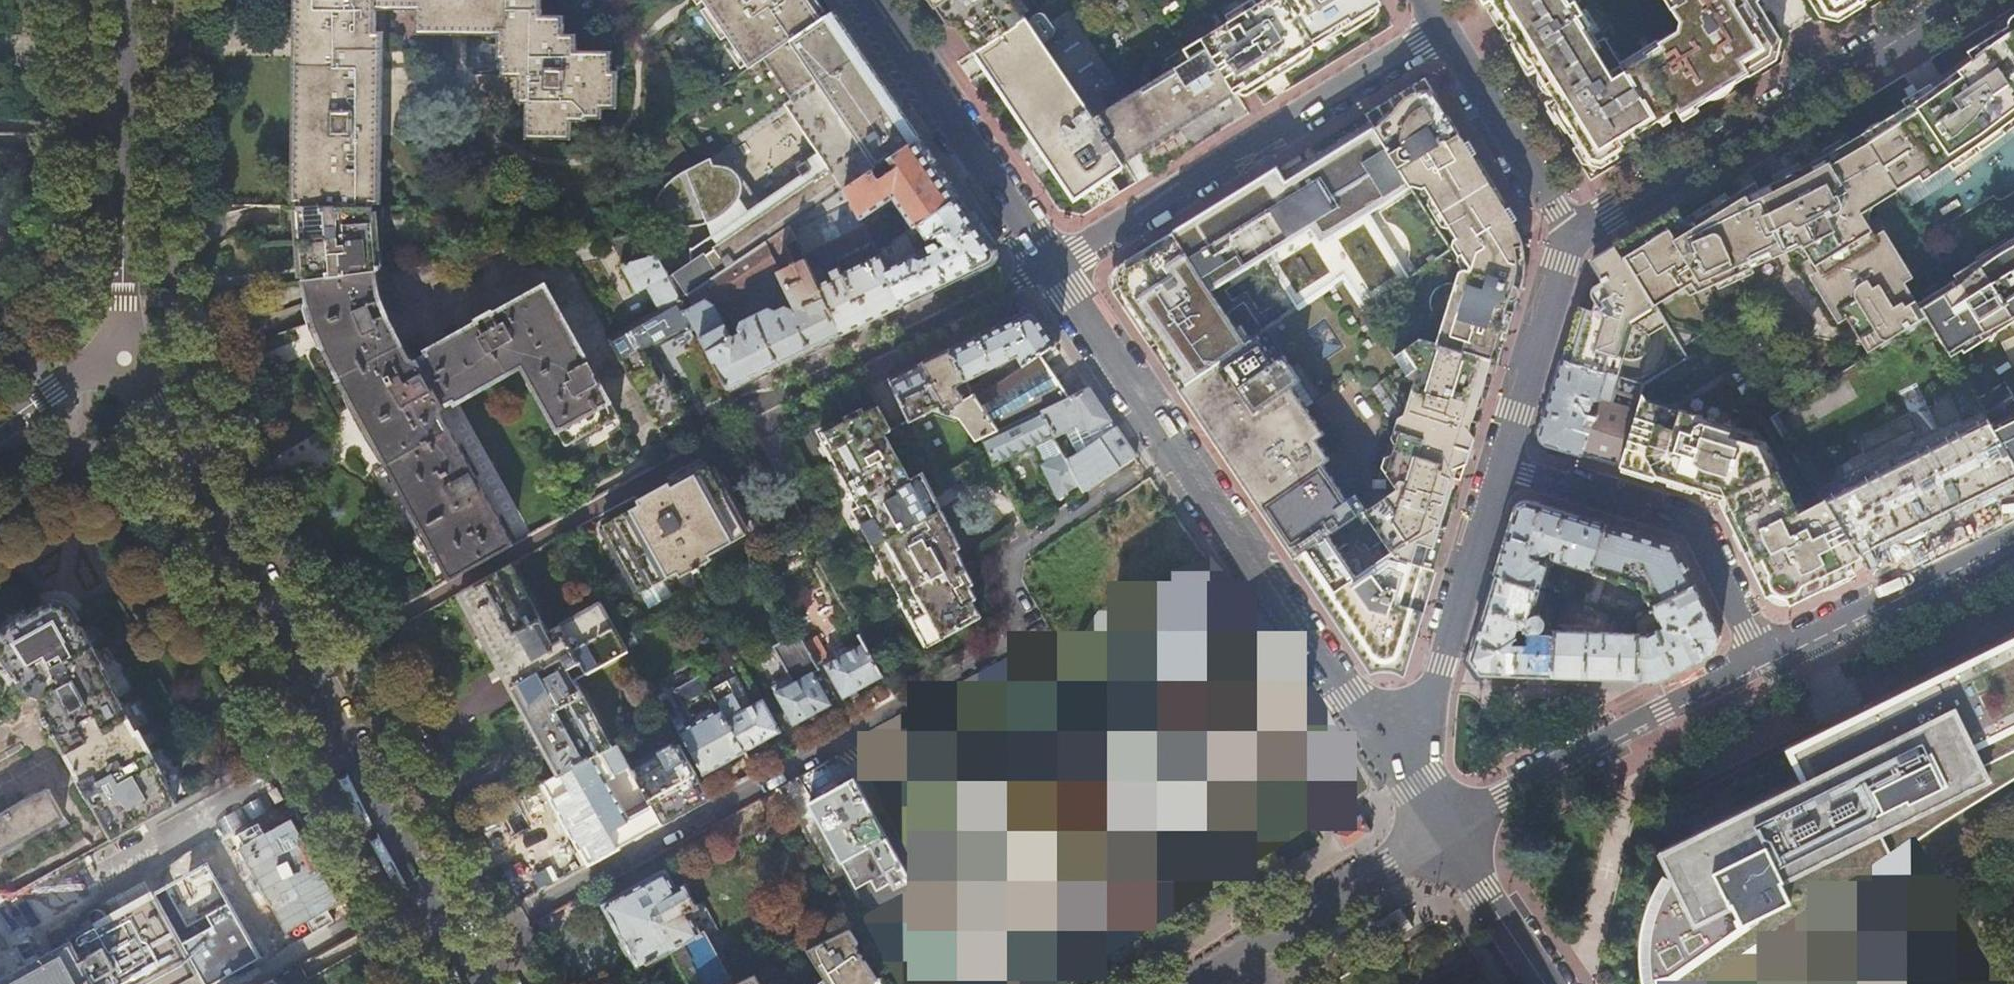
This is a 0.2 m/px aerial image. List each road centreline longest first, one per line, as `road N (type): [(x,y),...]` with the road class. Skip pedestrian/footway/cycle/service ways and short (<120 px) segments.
road 1 (residential): [(456,951),(1023,639),(1009,556),(1177,447)]
road 2 (tertiary): [(456,951),(128,359)]
road 3 (residential): [(1443,31),(1052,269)]
road 4 (residential): [(1957,0),(1571,233)]
road 5 (tertiary): [(1177,447),(1385,745)]
road 6 (residential): [(1443,828),(1766,663)]
road 7 (residential): [(1501,464),(1698,526),(1766,663)]
road 8 (tertiary): [(128,359),(130,0)]
road 9 (residential): [(1052,269),(758,408)]
road 10 (tertiary): [(871,0),(1052,269)]
road 11 (residential): [(1501,464),(1419,720),(1385,745)]
road 12 (tertiary): [(1200,983),(1443,828)]
road 13 (residential): [(1766,663),(2013,538)]
road 14 (residential): [(1571,233),(1501,464)]
road 15 (residential): [(1443,31),(1571,233)]
road 16 (tertiary): [(1052,269),(1177,447)]
road 17 (tertiary): [(1443,828),(1543,983)]
road 18 (residential): [(0,424),(76,375),(128,359)]

